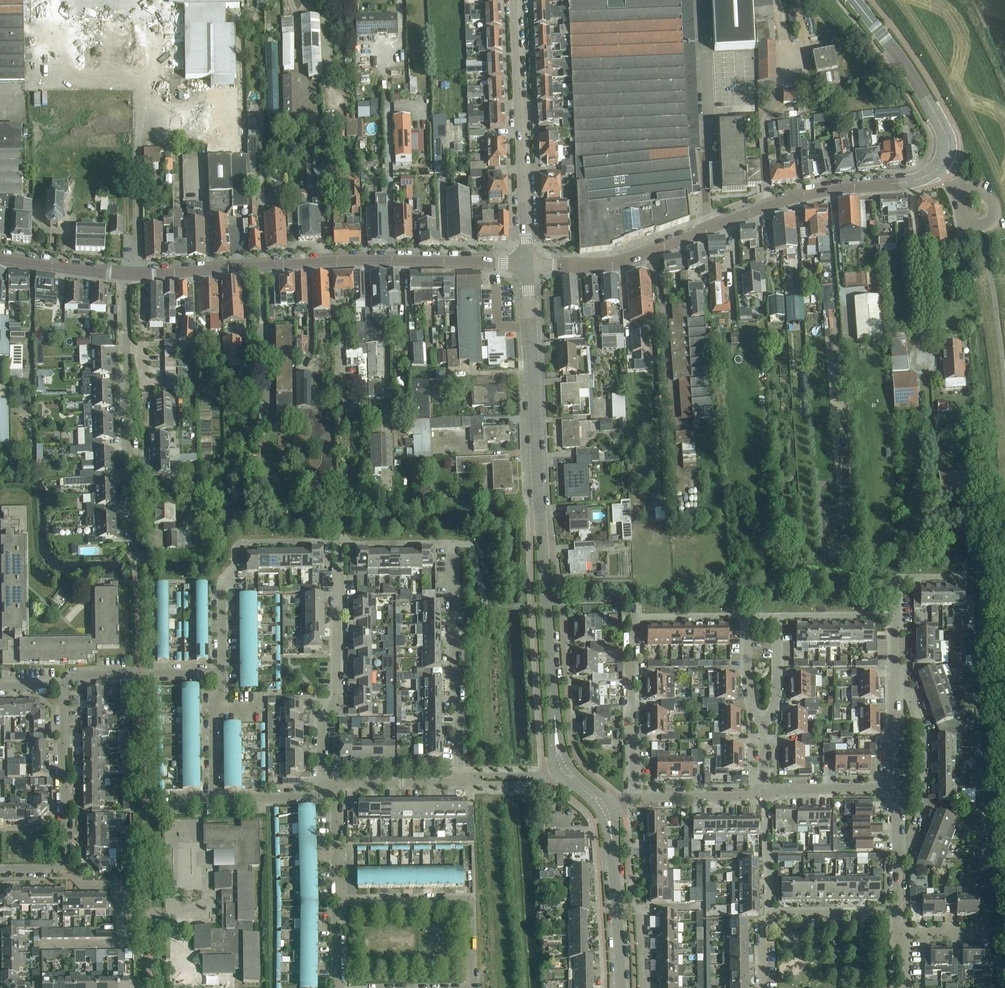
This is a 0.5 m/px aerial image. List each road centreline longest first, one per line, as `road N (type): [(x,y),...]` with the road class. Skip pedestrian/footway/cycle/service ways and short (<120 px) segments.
road 1 (tertiary): [(553,695),(527,264)]
road 2 (secondary): [(527,264),(605,265),(807,193),(910,181)]
road 3 (secondary): [(135,274),(370,259),(527,264)]
road 4 (residential): [(136,569),(124,273)]
road 5 (secondary): [(527,264),(516,0)]
road 6 (residential): [(331,791),(322,778),(320,721),(336,700),(336,544)]
road 7 (residential): [(135,274),(134,29)]
road 8 (residential): [(460,781),(451,544)]
road 9 (residential): [(469,987),(471,908),(461,901),(340,903)]
road 10 (secondary): [(937,170),(947,137),(906,65),(855,0)]
road 11 (residential): [(42,945),(119,938),(118,889),(83,885),(63,868)]
road 12 (residential): [(63,868),(63,686)]
road 13 (residential): [(632,797),(631,617)]
road 14 (residential): [(63,686),(78,675),(221,672)]
road 15 (tertiary): [(621,987),(613,848)]
road 16 (residential): [(134,29),(0,29)]
road 17 (residential): [(763,793),(632,797)]
road 18 (residential): [(331,791),(460,781)]
road 19 (residential): [(214,798),(221,672)]
road 20 (residential): [(775,917),(765,792)]
road 21 (secondary): [(0,259),(124,273)]
road 22 (residential): [(774,624),(786,616),(895,614)]
road 23 (residential): [(775,917),(898,914)]
road 24 (residential): [(221,672),(220,581),(234,553)]
road 25 (residential): [(887,787),(765,792)]

